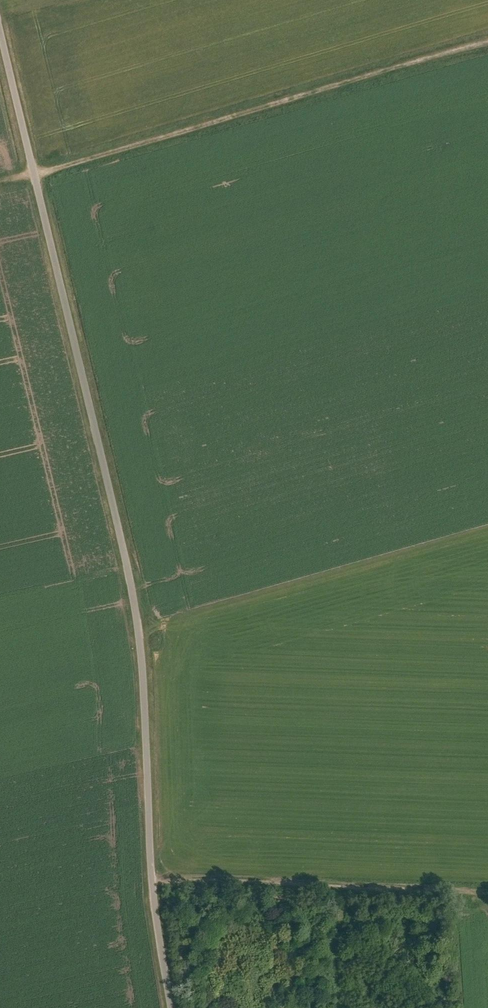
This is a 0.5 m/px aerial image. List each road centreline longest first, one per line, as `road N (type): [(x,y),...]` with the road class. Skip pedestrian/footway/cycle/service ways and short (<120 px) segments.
road 1 (unclassified): [(171,1007),(153,899),(130,579),(0,32)]
road 2 (track): [(487,42),(0,178)]
road 3 (track): [(152,882),(487,892)]

